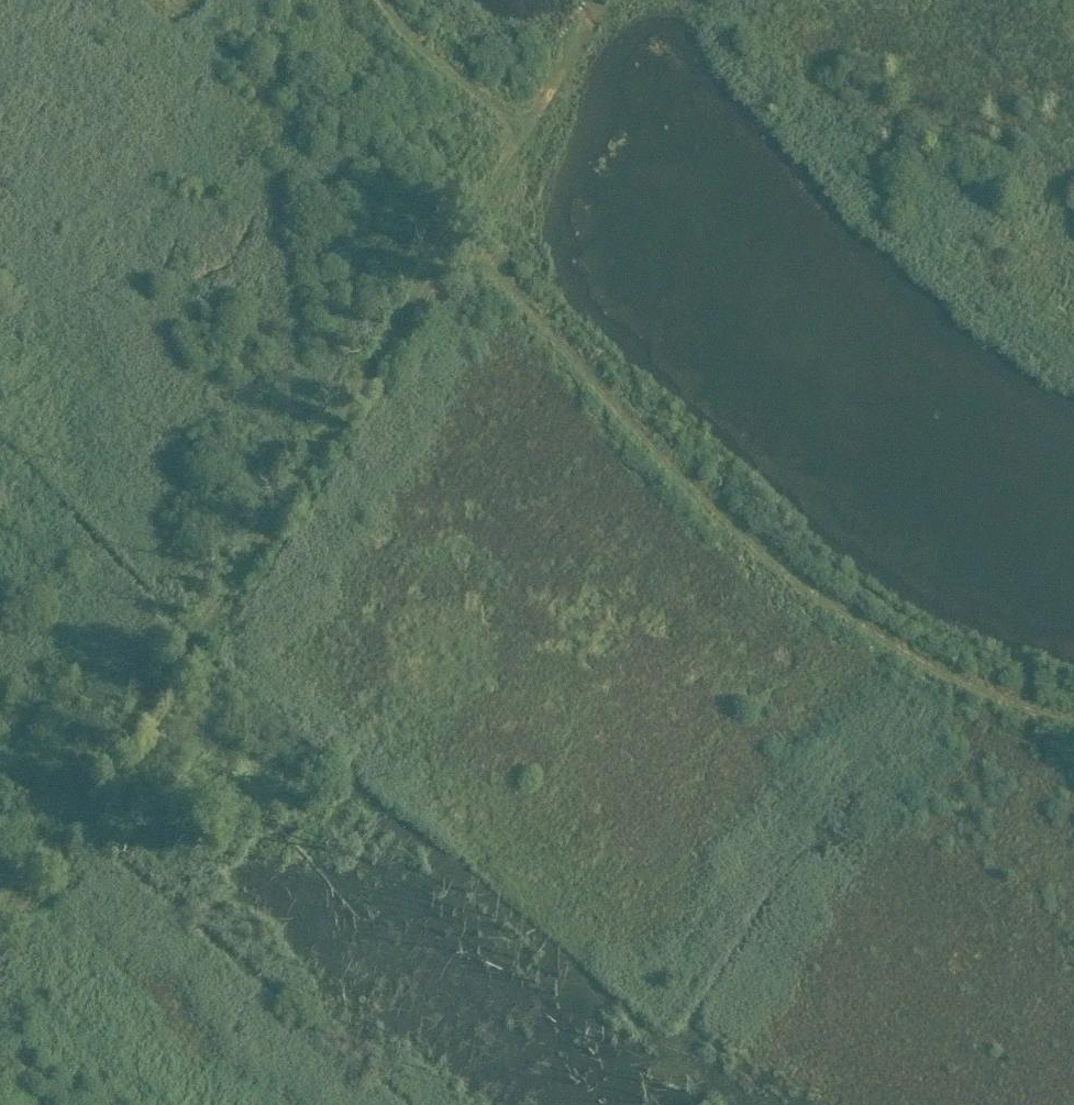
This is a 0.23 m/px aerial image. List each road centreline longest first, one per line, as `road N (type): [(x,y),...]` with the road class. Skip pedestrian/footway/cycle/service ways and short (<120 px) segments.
road 1 (track): [(0,941),(485,190)]
road 2 (track): [(485,190),(608,0)]

